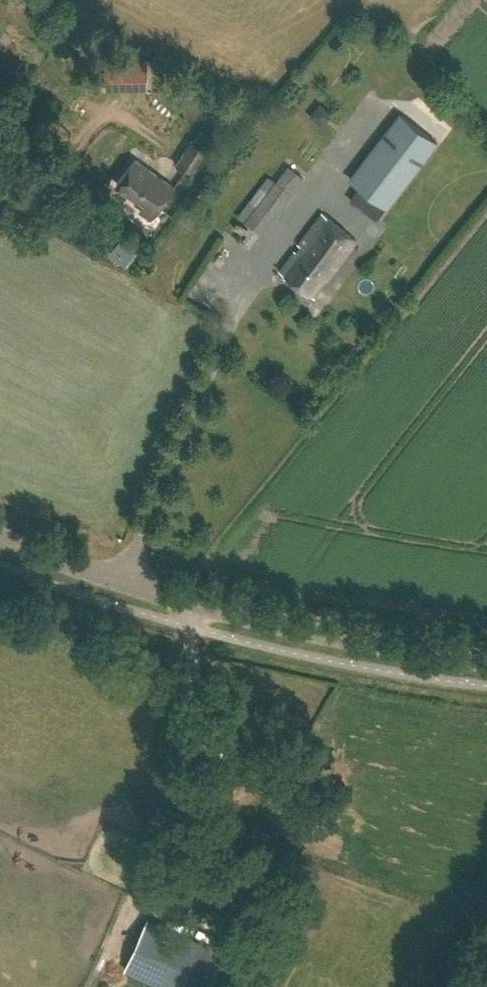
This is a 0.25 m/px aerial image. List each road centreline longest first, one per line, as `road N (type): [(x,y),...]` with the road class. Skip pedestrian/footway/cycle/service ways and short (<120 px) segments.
road 1 (tertiary): [(0,538),(228,614),(486,664)]

